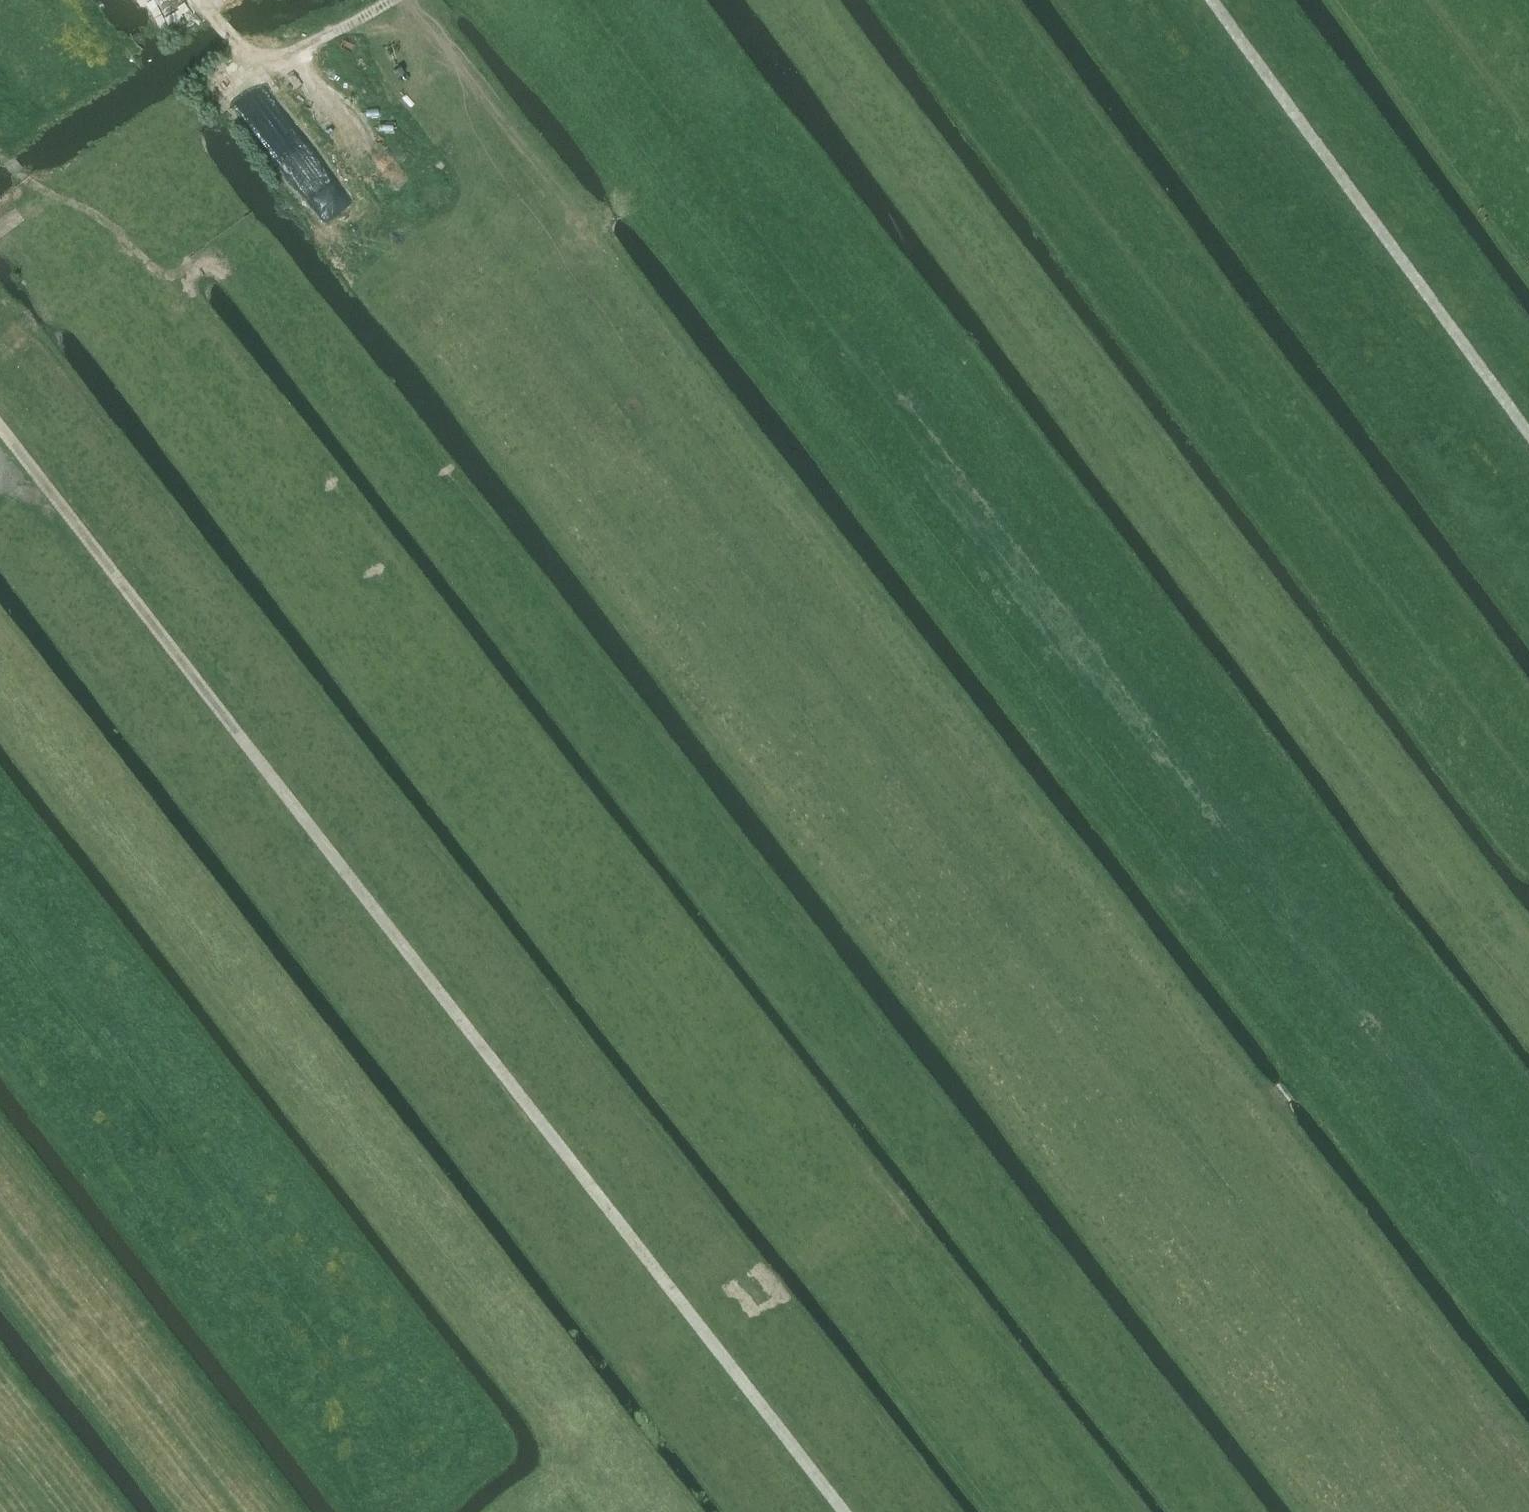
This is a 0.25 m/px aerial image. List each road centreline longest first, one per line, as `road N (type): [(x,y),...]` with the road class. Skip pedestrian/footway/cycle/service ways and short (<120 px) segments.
road 1 (track): [(837,1511),(0,430)]
road 2 (track): [(1211,0),(1528,433)]

